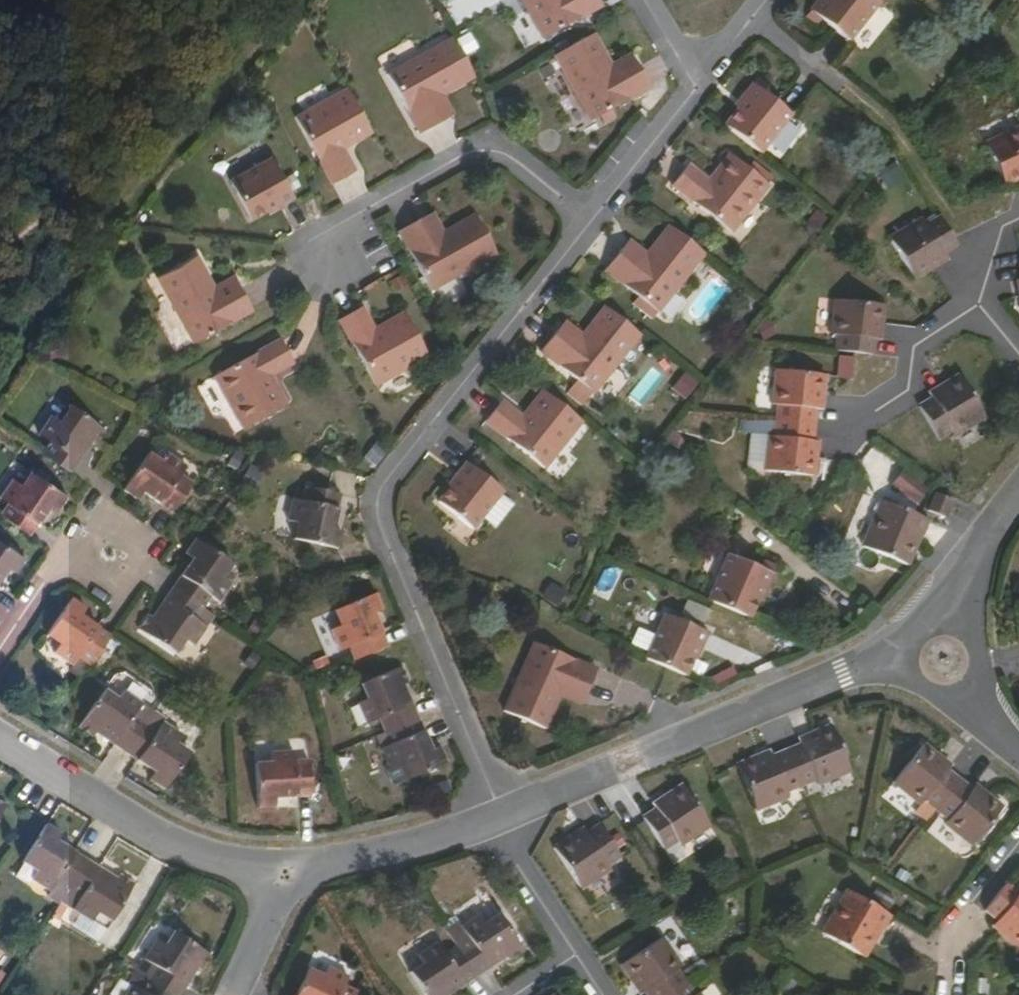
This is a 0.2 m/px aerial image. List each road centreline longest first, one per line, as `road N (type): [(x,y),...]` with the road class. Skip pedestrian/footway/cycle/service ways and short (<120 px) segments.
road 1 (residential): [(595,222),(385,490),(382,525),(501,808)]
road 2 (residential): [(918,667),(840,671),(501,808)]
road 3 (residential): [(329,260),(364,212),(485,146),(595,222)]
road 4 (residential): [(295,866),(255,865),(170,841),(0,731)]
road 5 (residential): [(501,808),(295,866)]
road 6 (residential): [(1018,840),(954,925),(949,994)]
road 7 (residential): [(866,419),(907,392),(914,348),(983,305)]
road 8 (residential): [(66,558),(111,590),(145,542),(100,510)]
road 9 (residential): [(697,90),(595,222)]
road 10 (residential): [(574,956),(525,872),(501,808)]
road 11 (residential): [(1018,505),(985,549),(960,637)]
road 12 (residential): [(230,994),(295,866)]

